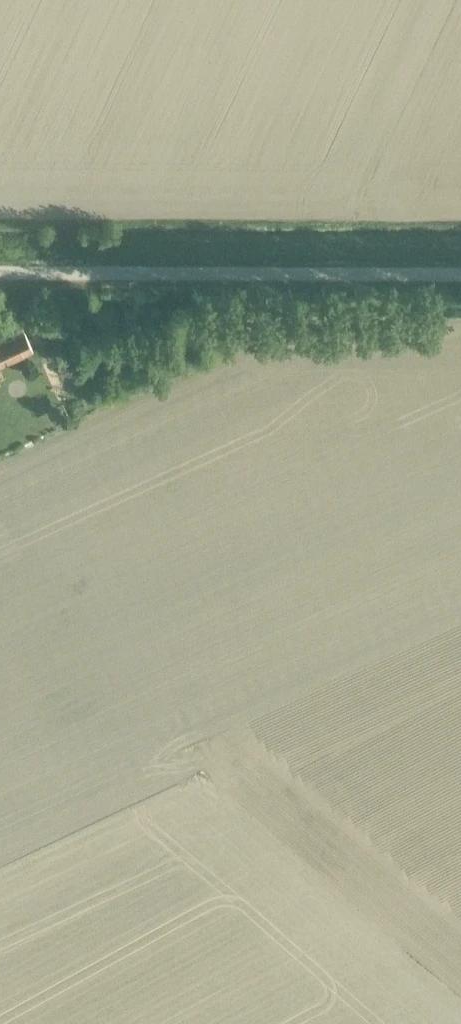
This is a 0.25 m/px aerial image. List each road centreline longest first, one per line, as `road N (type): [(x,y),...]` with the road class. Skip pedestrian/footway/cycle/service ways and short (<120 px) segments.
road 1 (unclassified): [(460,274),(0,273)]

